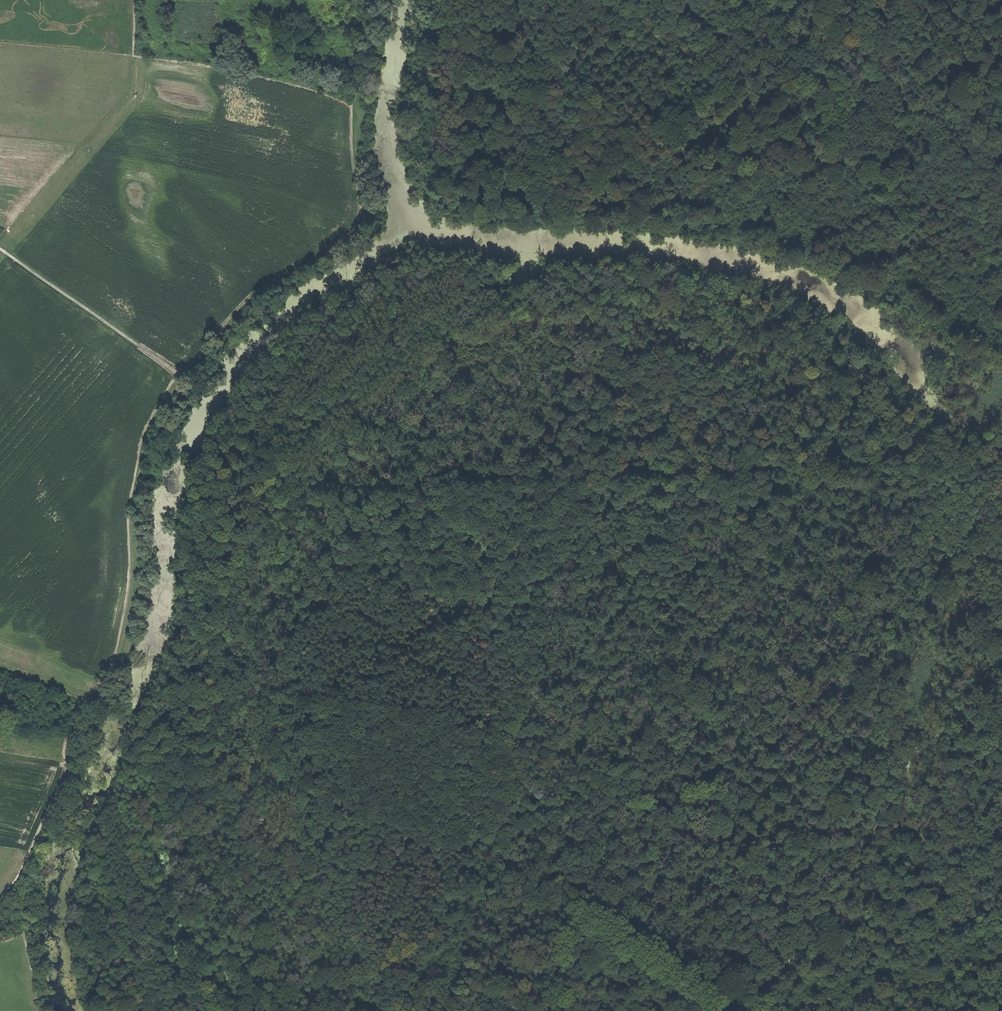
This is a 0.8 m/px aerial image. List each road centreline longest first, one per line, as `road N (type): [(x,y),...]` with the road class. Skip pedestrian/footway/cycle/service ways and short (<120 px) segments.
road 1 (track): [(443,1010),(461,953),(451,917),(465,841),(245,794),(207,761),(192,725),(212,580),(230,528),(265,473),(303,457),(353,482),(397,486),(1001,457)]
road 2 (track): [(182,374),(237,308),(357,232),(362,209),(353,106)]
road 3 (track): [(135,0),(134,56),(260,75),(353,106)]
road 4 (track): [(783,1010),(1001,971)]
road 5 (track): [(0,249),(182,374)]

